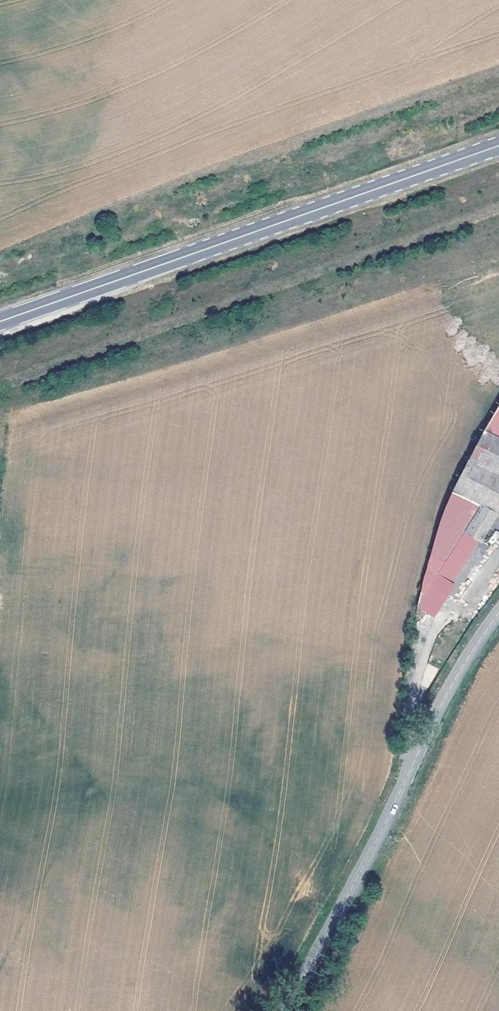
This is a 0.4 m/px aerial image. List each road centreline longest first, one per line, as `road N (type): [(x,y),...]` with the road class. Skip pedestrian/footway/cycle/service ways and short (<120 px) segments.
road 1 (primary): [(498,143),(0,324)]
road 2 (tertiary): [(498,613),(447,694),(284,1010)]

